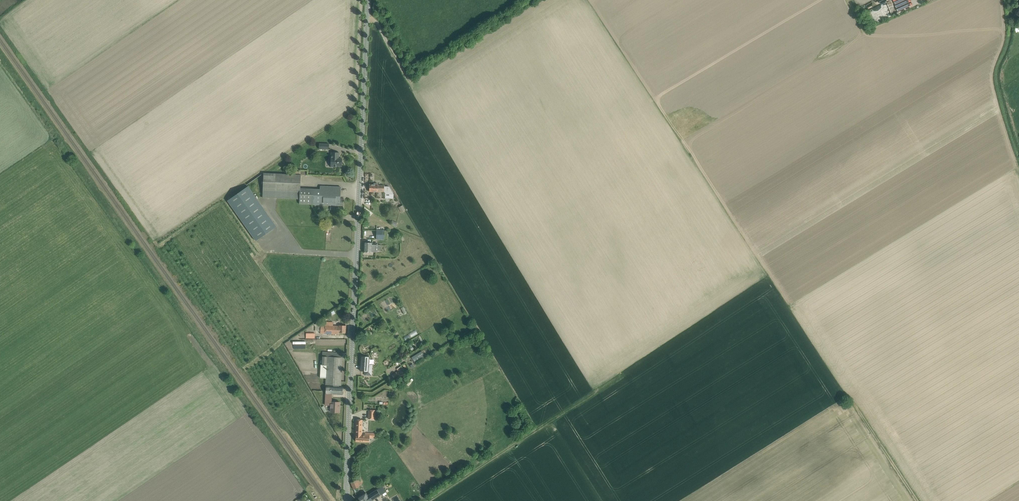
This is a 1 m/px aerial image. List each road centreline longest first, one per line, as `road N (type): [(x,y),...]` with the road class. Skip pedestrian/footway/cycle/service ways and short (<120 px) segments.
road 1 (tertiary): [(347,500),(368,0)]
road 2 (track): [(428,500),(534,430)]

